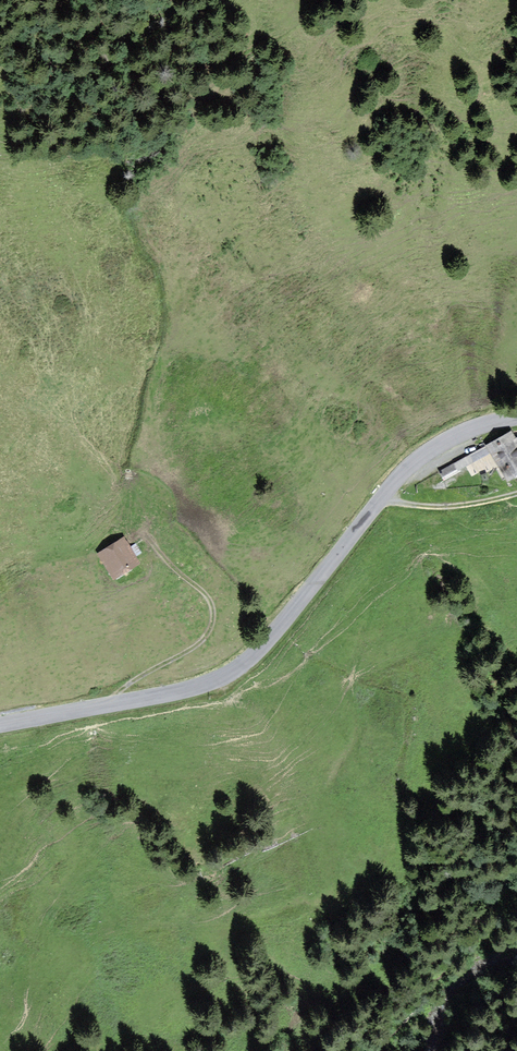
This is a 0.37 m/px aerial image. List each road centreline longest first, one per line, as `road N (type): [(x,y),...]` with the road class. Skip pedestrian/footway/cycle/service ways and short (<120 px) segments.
road 1 (tertiary): [(516,418),(467,431),(417,461),(265,643),(228,674),(174,693),(0,727)]
road 2 (track): [(107,708),(213,631),(209,599),(161,550)]
road 3 (track): [(516,495),(454,508),(383,498)]

